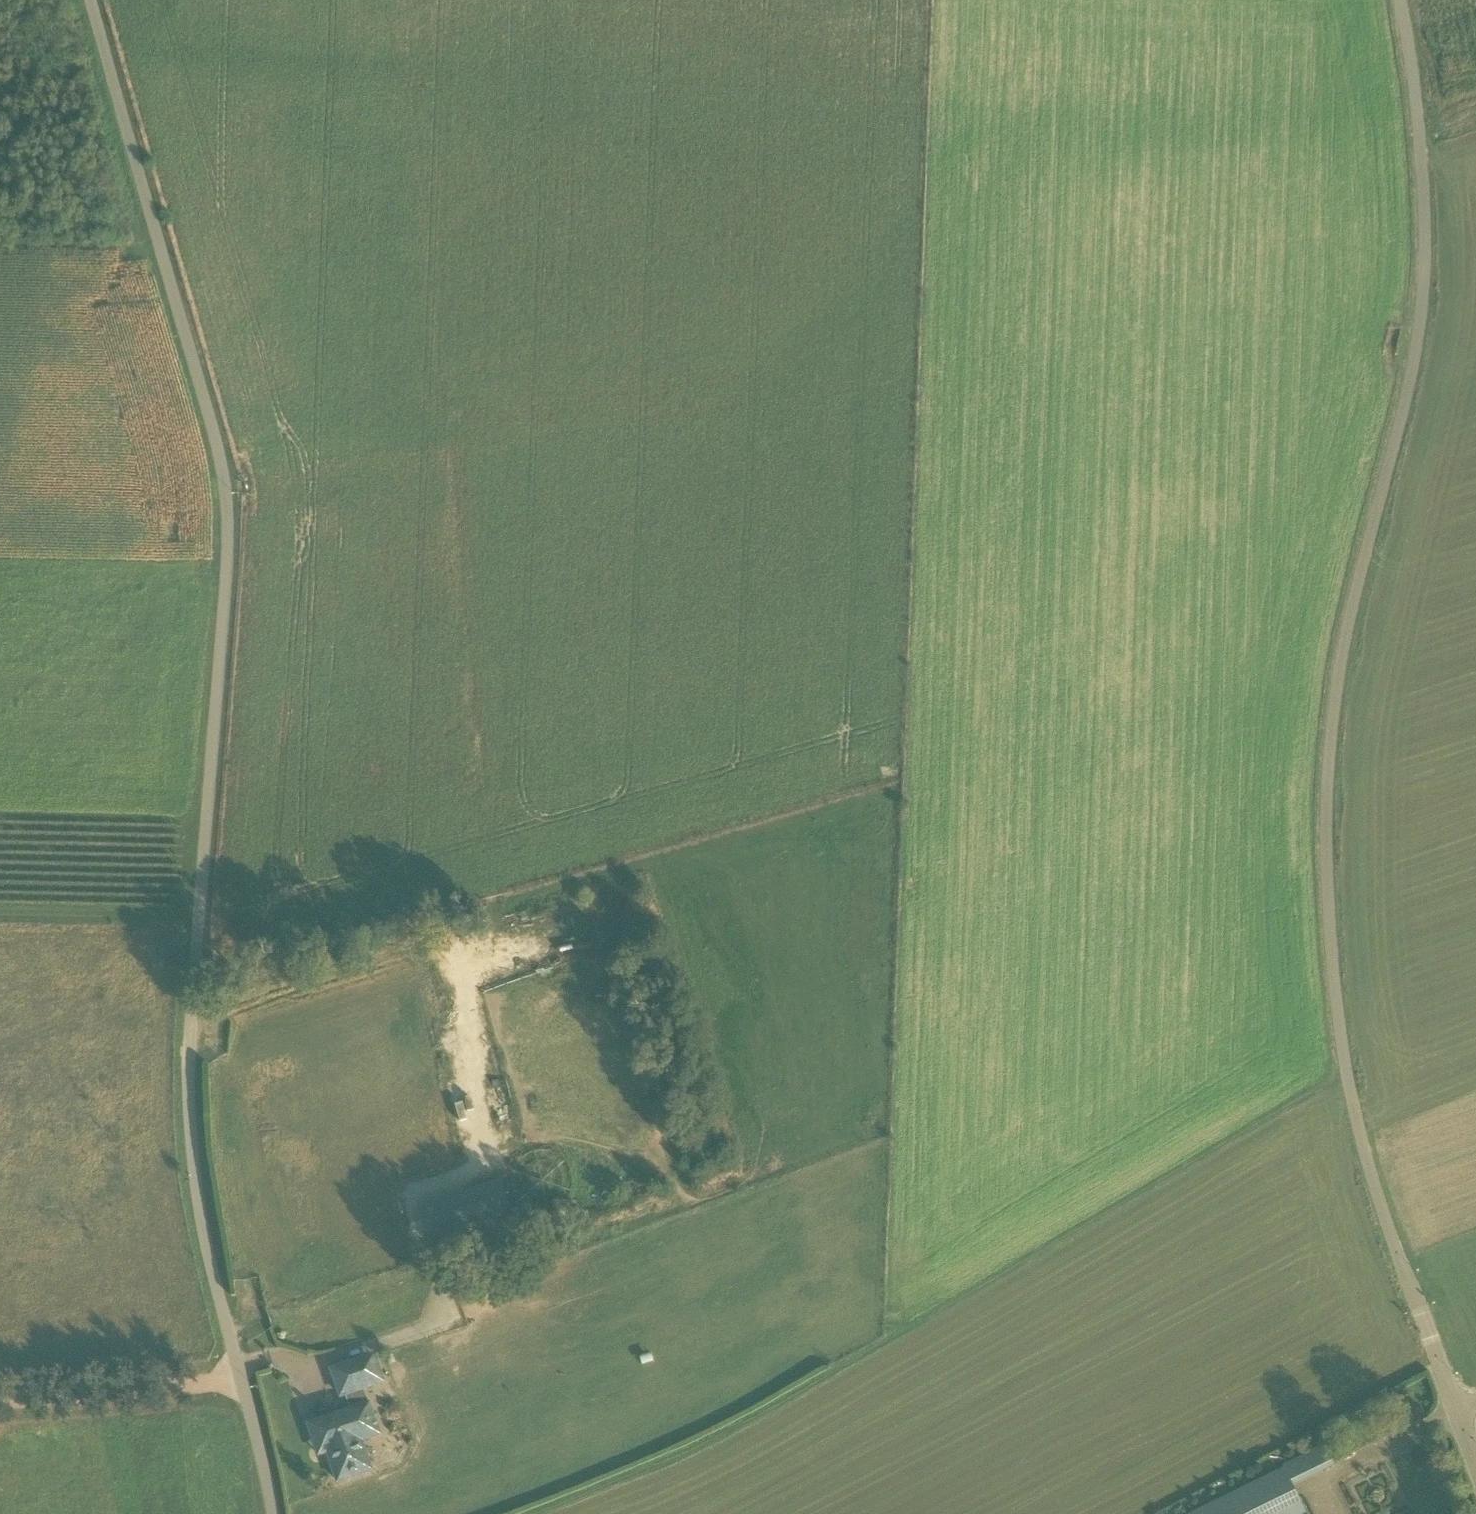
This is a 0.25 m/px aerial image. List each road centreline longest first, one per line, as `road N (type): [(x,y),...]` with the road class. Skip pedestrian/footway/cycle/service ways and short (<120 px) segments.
road 1 (unclassified): [(271,1513),(255,1436),(189,1237),(181,1171),(207,463),(75,0)]
road 2 (unclassified): [(1450,1404),(1369,1212),(1335,1088),(1311,870),(1327,701),(1397,402),(1416,277),(1418,179),(1396,0)]

